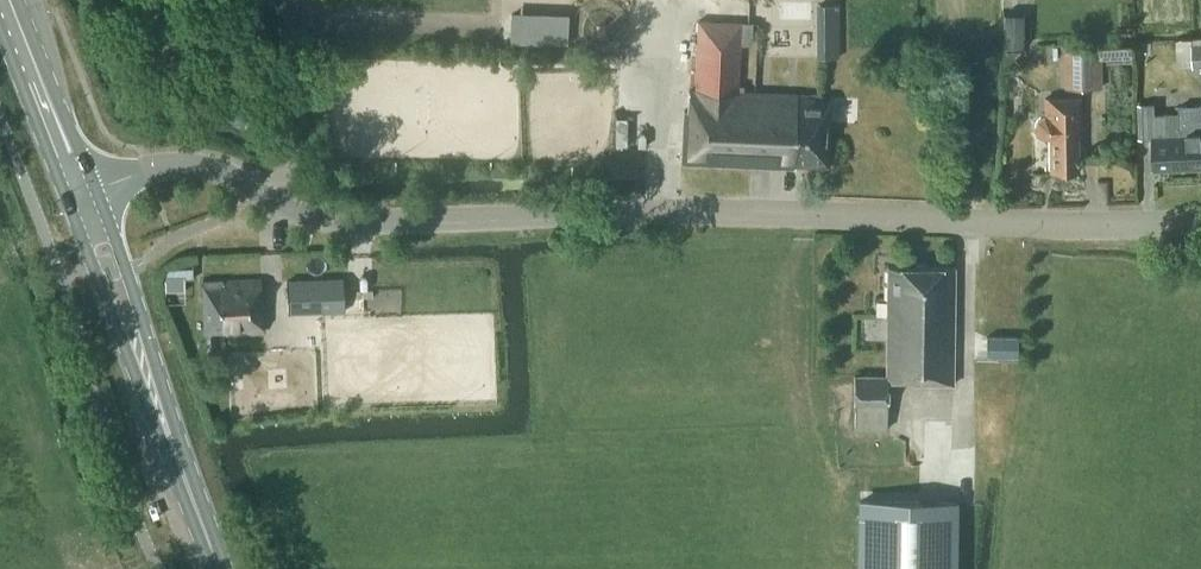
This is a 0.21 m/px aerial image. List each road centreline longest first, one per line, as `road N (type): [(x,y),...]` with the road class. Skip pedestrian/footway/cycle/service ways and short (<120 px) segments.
road 1 (tertiary): [(98,192),(187,164),(322,222),(667,210),(1200,225)]
road 2 (primary): [(220,568),(98,192)]
road 3 (primary): [(71,204),(216,568)]
road 4 (primary): [(98,192),(20,0)]
road 5 (primary): [(0,25),(71,204)]

